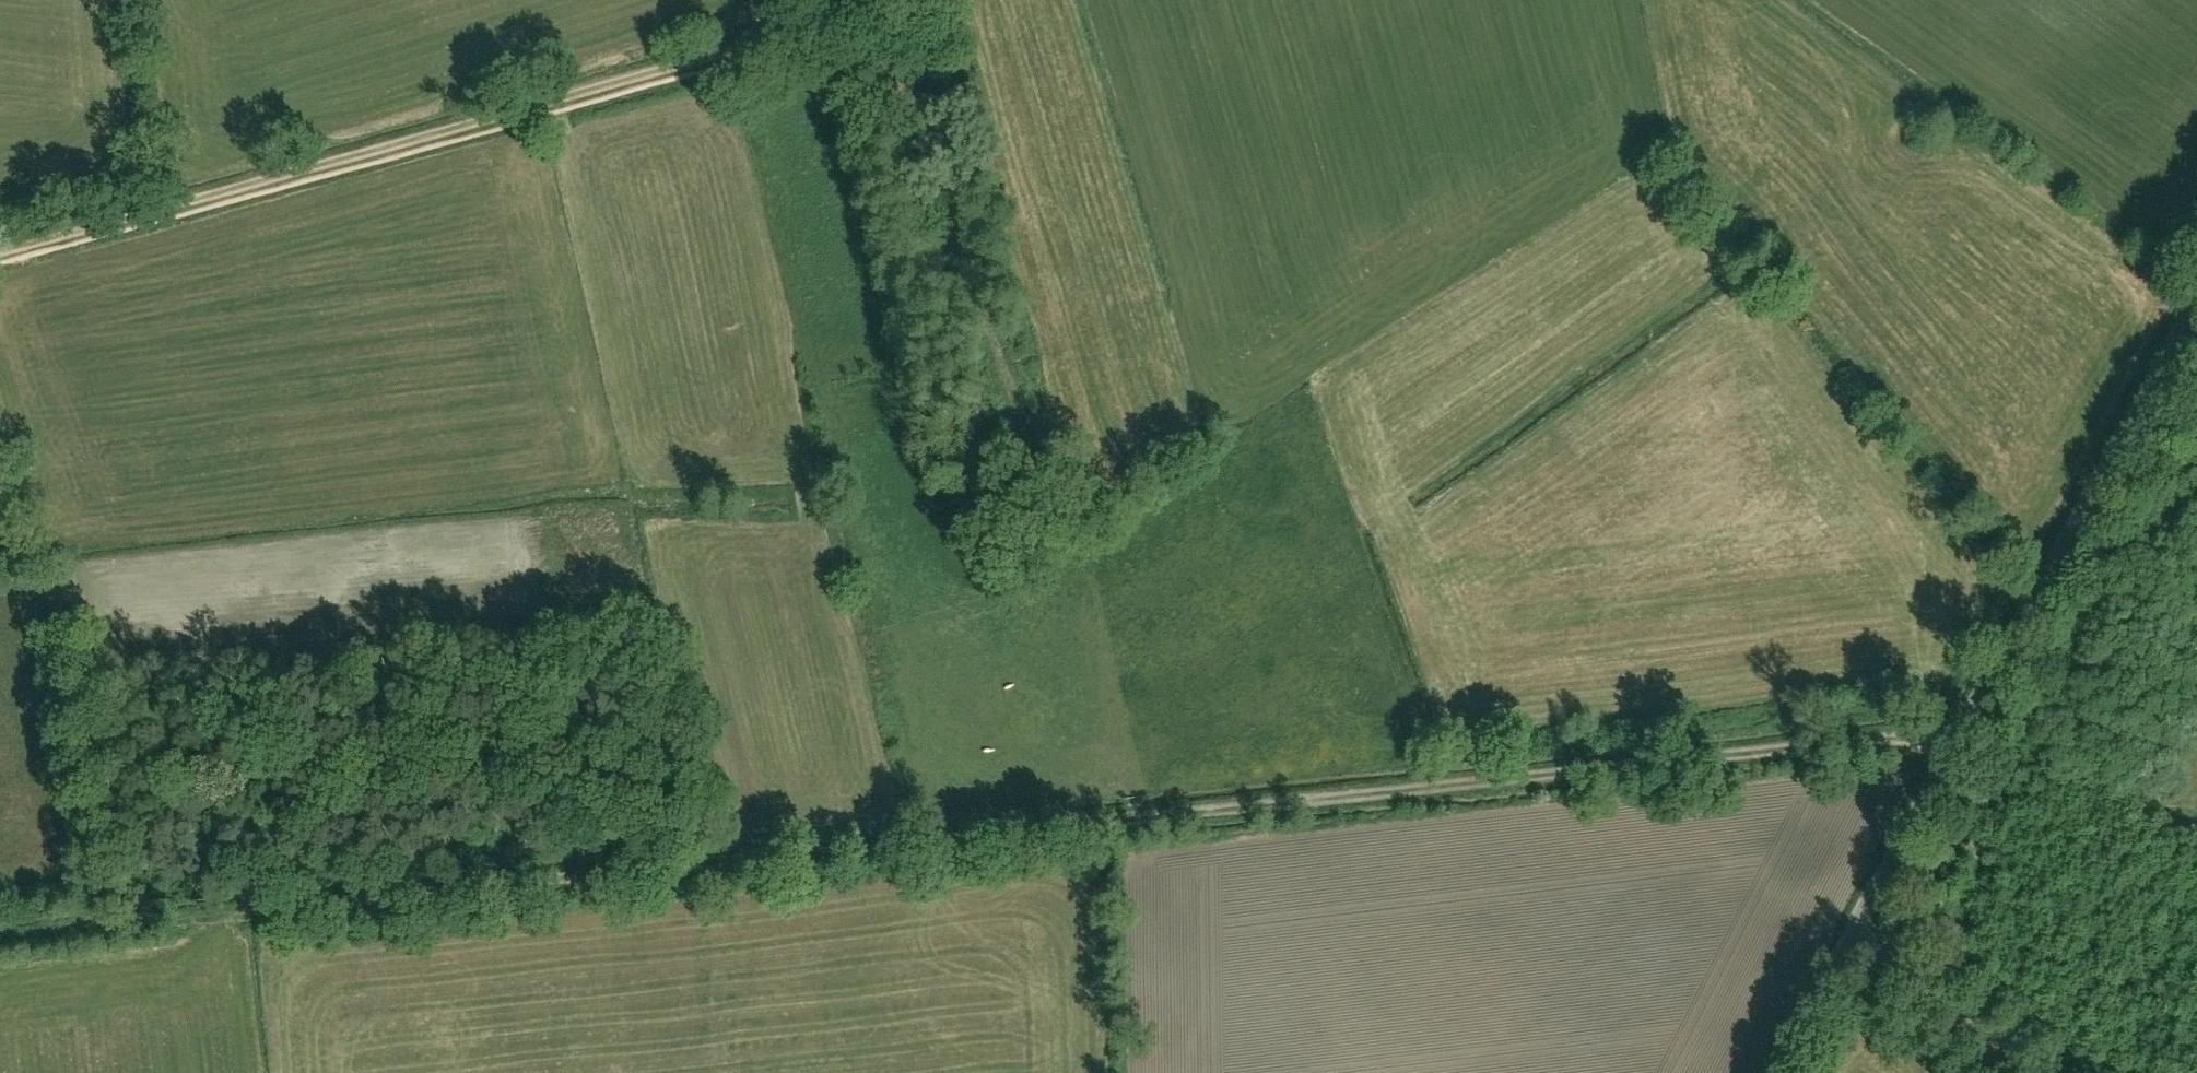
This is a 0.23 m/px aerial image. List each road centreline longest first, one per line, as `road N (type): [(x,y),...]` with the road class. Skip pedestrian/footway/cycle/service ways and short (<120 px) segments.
road 1 (track): [(0,251),(814,27),(867,0)]
road 2 (unclassified): [(1788,1072),(1947,766),(2196,318)]

